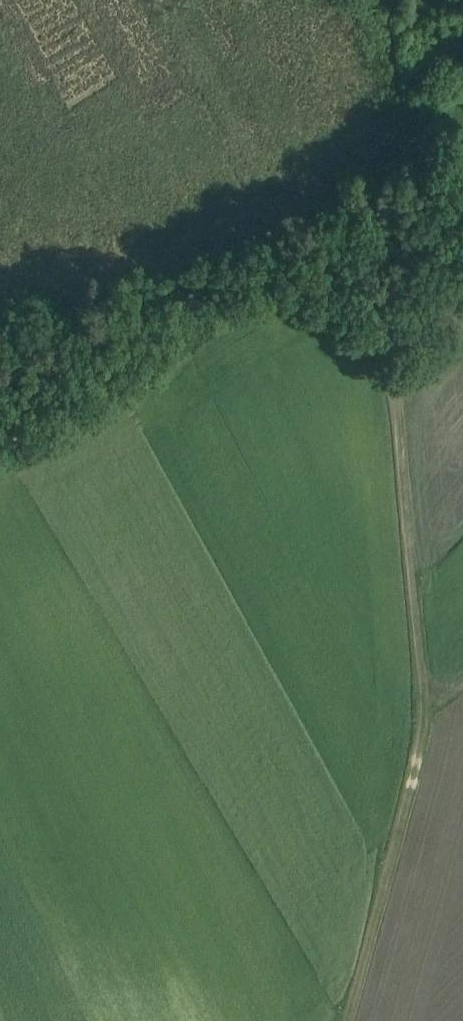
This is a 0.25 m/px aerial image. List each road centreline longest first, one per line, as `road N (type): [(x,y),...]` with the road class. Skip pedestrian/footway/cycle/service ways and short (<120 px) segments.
road 1 (track): [(399,400),(360,331),(306,296),(256,300),(134,381)]
road 2 (track): [(425,716),(399,400)]
road 3 (track): [(348,1020),(425,716)]
road 4 (track): [(134,381),(0,451)]

